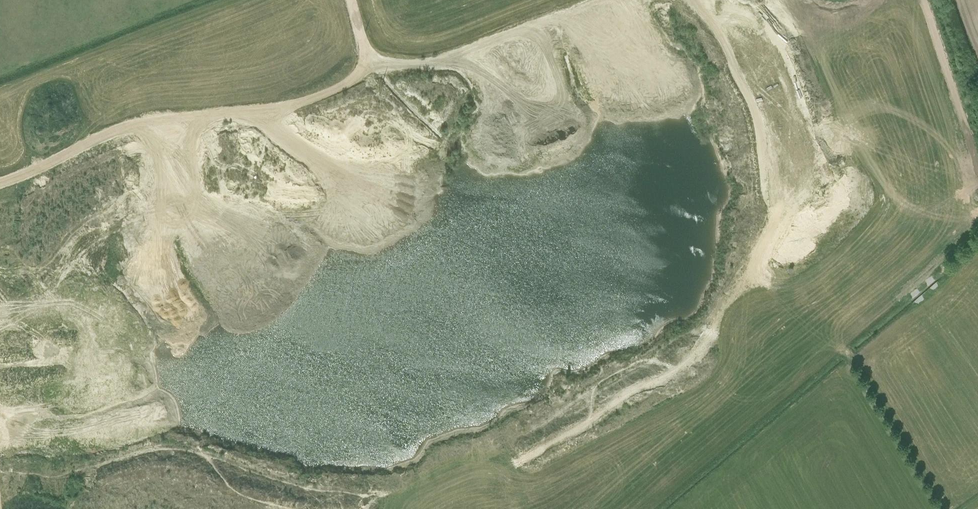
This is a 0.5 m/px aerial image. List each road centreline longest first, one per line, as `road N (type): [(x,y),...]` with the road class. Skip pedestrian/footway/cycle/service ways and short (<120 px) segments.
road 1 (track): [(977,169),(923,0)]

